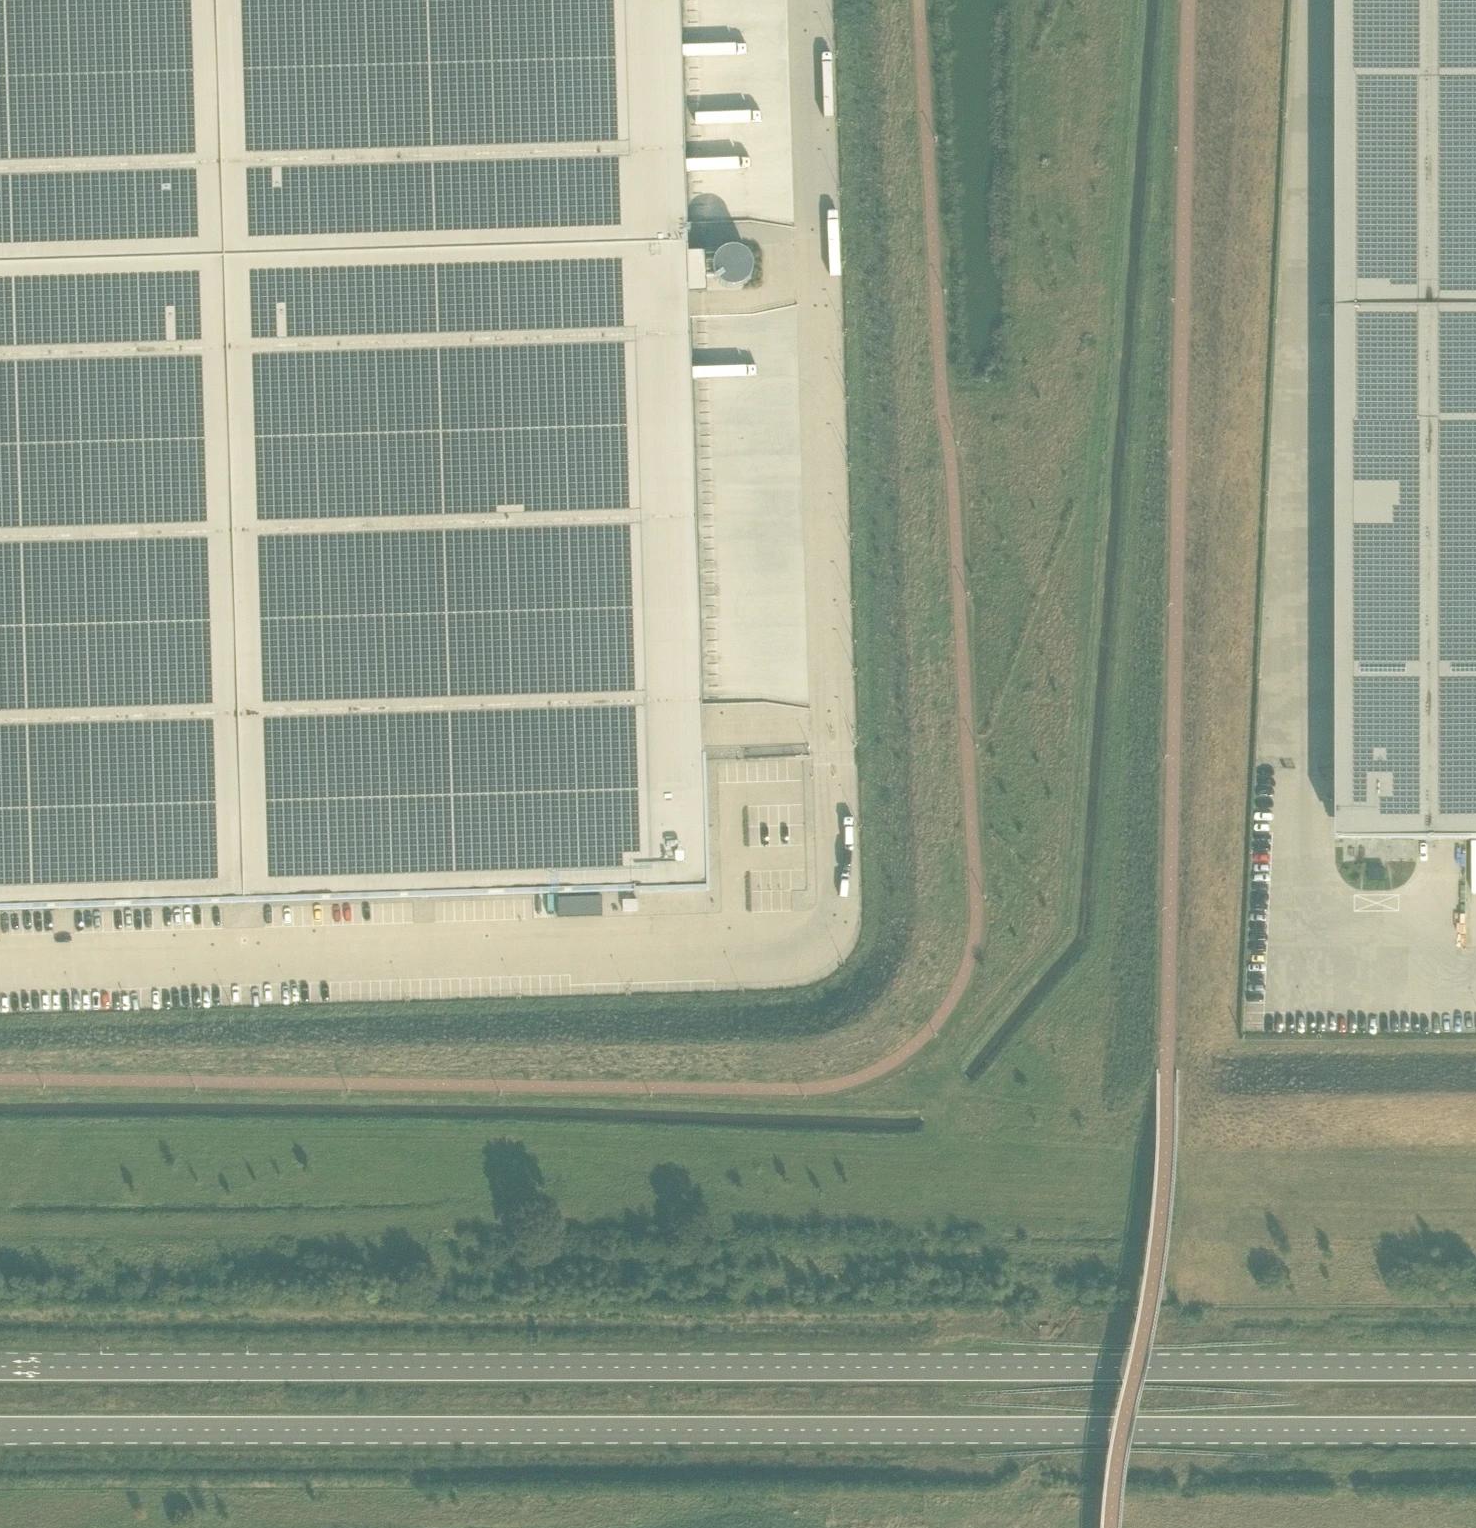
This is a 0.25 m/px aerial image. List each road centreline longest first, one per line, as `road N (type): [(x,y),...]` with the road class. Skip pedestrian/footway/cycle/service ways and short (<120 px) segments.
road 1 (primary): [(1475,1370),(0,1365)]
road 2 (primary): [(0,1429),(1475,1432)]

